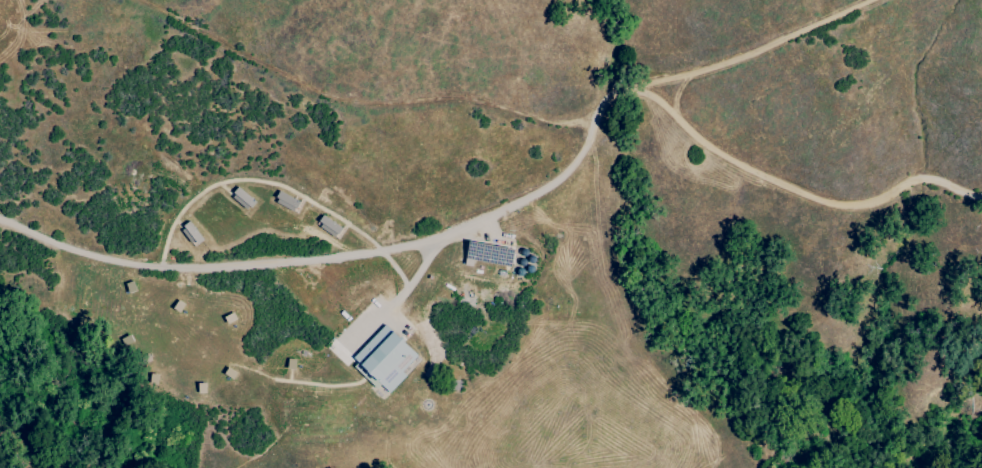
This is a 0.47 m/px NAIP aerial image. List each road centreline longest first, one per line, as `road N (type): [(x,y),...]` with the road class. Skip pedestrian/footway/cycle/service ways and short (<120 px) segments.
road 1 (track): [(981,198),(951,197),(918,178),(837,208),(764,185),(686,132),(654,94),(604,96),(579,167),(520,206),(420,248),(404,313)]
road 2 (track): [(0,223),(125,261),(220,274),(420,248)]
road 3 (track): [(672,111),(679,80),(890,0)]

